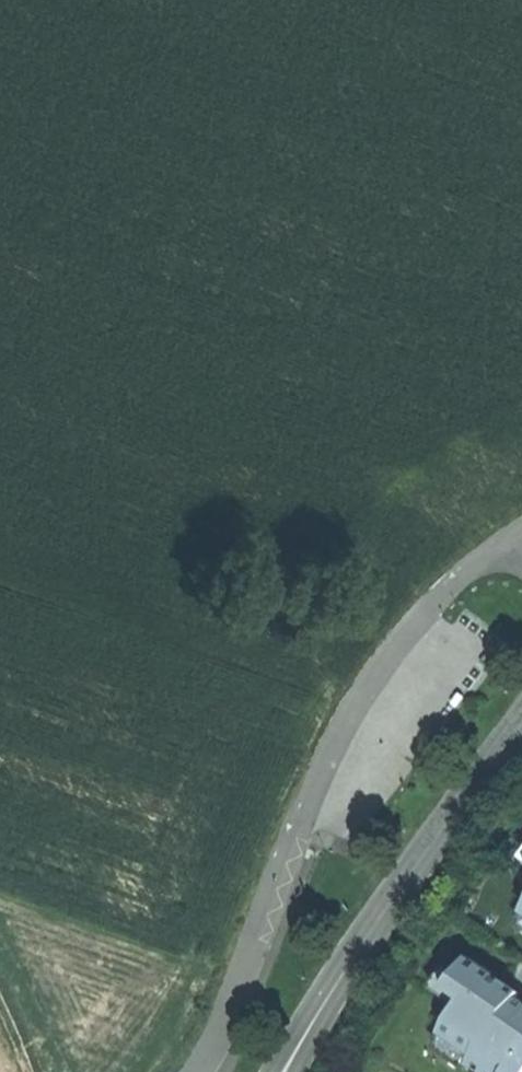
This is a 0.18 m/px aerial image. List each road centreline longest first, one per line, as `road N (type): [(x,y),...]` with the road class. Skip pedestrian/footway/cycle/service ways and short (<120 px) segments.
road 1 (tertiary): [(289,1071),(413,879),(521,733)]

